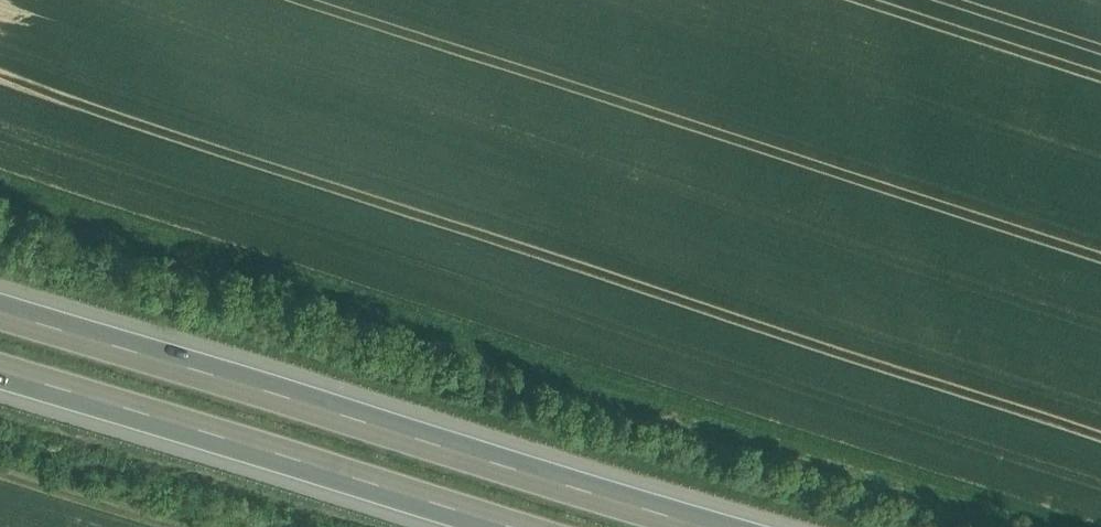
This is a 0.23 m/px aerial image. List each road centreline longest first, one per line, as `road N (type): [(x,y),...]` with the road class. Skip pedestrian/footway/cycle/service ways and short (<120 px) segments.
road 1 (motorway): [(764,526),(0,284)]
road 2 (motorway): [(0,355),(559,526)]
road 3 (track): [(0,460),(209,526)]

